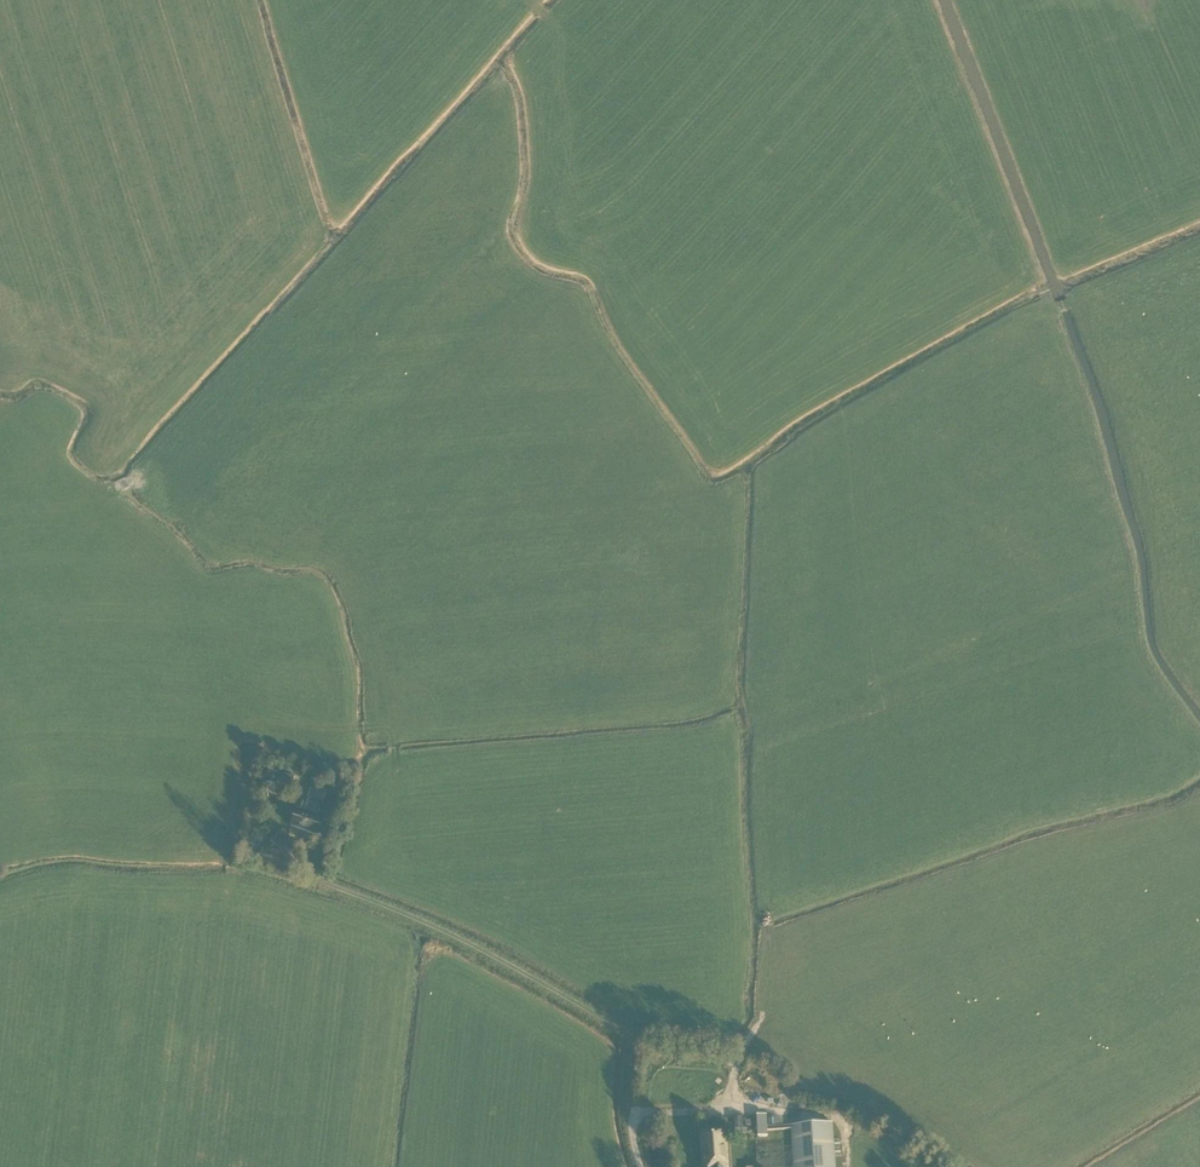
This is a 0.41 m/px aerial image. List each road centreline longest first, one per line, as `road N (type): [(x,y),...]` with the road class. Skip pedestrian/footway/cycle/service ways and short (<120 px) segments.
road 1 (track): [(632,1113),(625,1035),(481,950),(291,866),(286,849)]

